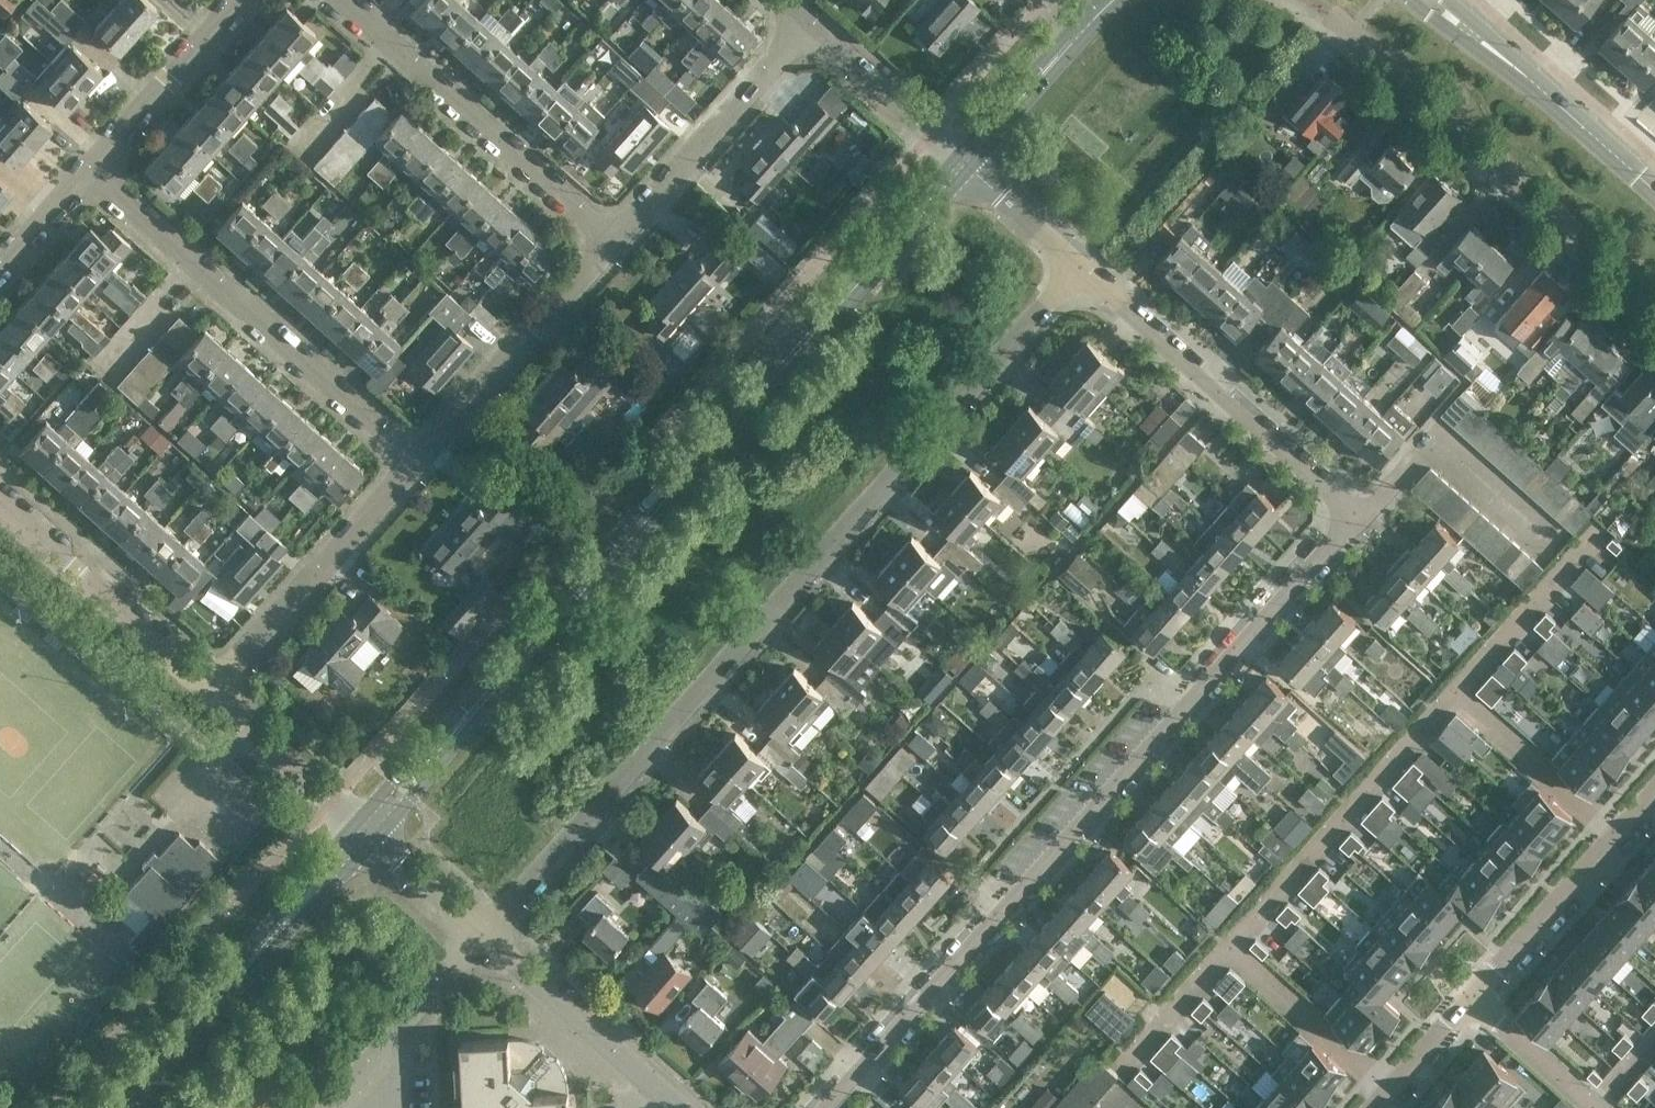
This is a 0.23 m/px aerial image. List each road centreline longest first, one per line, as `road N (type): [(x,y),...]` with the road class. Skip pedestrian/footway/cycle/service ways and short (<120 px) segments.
road 1 (residential): [(1078,264),(1352,516),(824,1107)]
road 2 (tertiary): [(367,828),(964,162)]
road 3 (residential): [(484,932),(829,553),(1078,264)]
road 4 (residential): [(415,461),(88,169)]
road 5 (residential): [(1350,31),(1654,304)]
road 6 (tertiary): [(118,1107),(367,828)]
road 7 (residential): [(613,241),(344,0)]
road 8 (residential): [(211,694),(415,461)]
road 9 (residential): [(415,461),(613,241)]
road 10 (residential): [(613,241),(812,23)]
road 11 (residential): [(0,504),(211,694)]
road 12 (residential): [(1471,998),(1654,793)]
road 13 (residential): [(484,932),(677,1107)]
road 14 (residential): [(328,1107),(484,932)]
road 15 (residential): [(88,169),(241,0)]
road 16 (residential): [(964,162),(812,23)]
road 17 (residential): [(211,694),(367,828)]
road 18 (residential): [(1596,1107),(1471,998)]
road 19 (residential): [(1654,190),(1536,84)]
road 20 (residential): [(367,828),(484,932)]
road 21 (residential): [(1078,264),(964,162)]
road 22 (residential): [(1409,0),(1495,64),(1536,84)]
road 23 (residential): [(1375,1107),(1471,998)]
road 24 (tertiary): [(1027,88),(1056,74),(1125,0)]
road 25 (residential): [(0,268),(88,169)]

